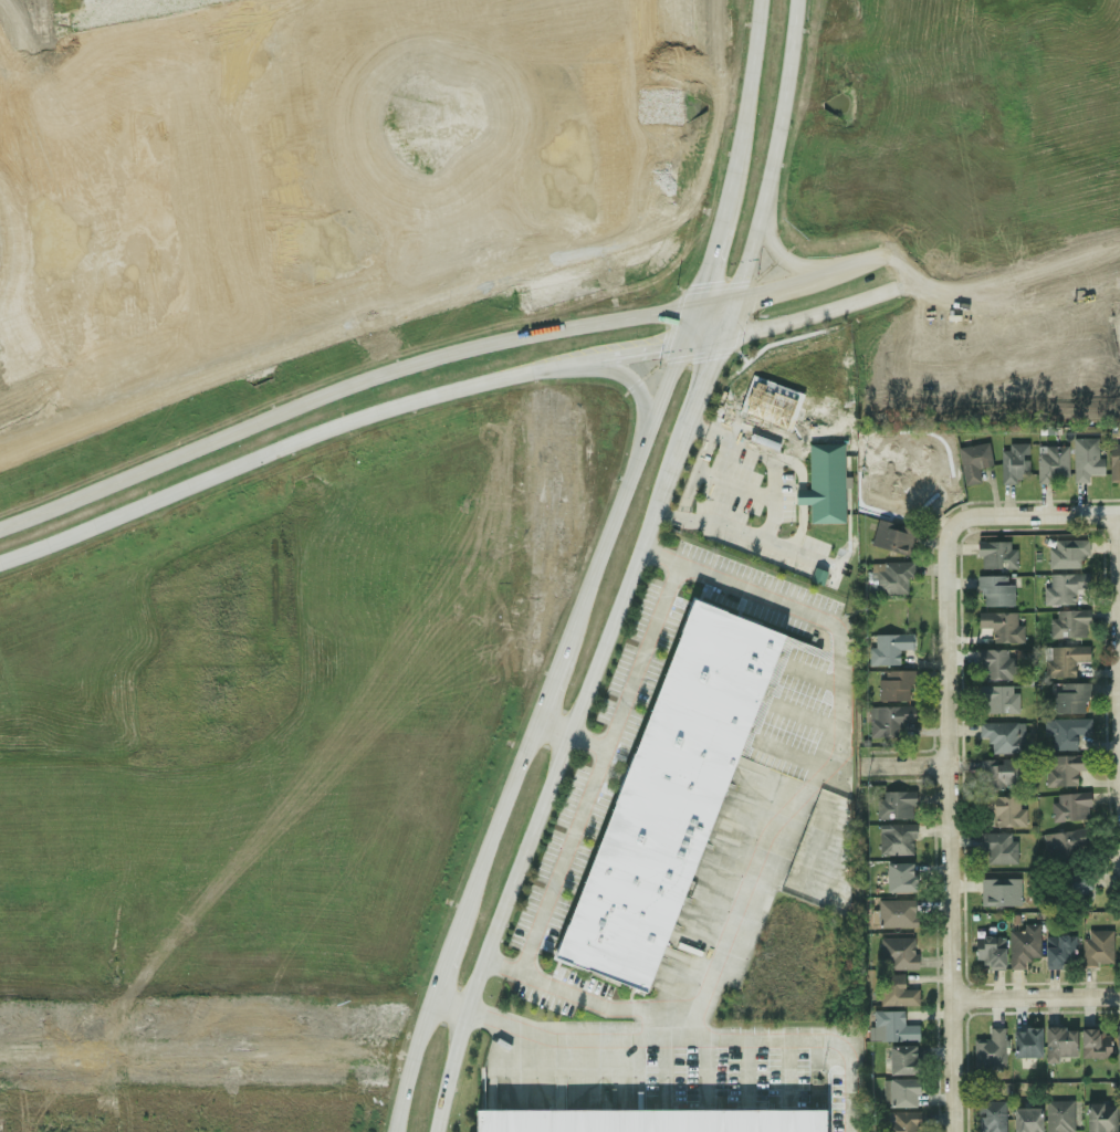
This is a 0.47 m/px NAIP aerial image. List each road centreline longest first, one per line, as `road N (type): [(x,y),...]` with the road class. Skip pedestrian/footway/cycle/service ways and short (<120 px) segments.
road 1 (secondary): [(734,301),(527,334),(367,378),(0,524)]
road 2 (secondary): [(435,1131),(463,1008),(687,432)]
road 3 (secondary): [(0,559),(378,411)]
road 4 (secondary): [(694,307),(564,654)]
road 5 (residential): [(946,762),(952,1131)]
road 6 (secondary): [(734,301),(772,169),(792,0)]
road 7 (residential): [(964,517),(948,548),(946,762)]
road 8 (secondary): [(538,721),(457,929)]
road 9 (secondary): [(758,0),(728,198)]
road 10 (residential): [(721,338),(892,290)]
road 11 (residential): [(951,1000),(1119,997)]
road 12 (secondary): [(378,411),(533,370)]
road 13 (residential): [(1119,512),(964,517)]
road 14 (residential): [(881,254),(734,301)]
road 15 (secondary): [(578,364),(721,338)]
road 16 (secondary): [(430,997),(394,1131)]
road 17 (secondary): [(578,364),(606,365),(631,379),(646,407),(642,446)]

